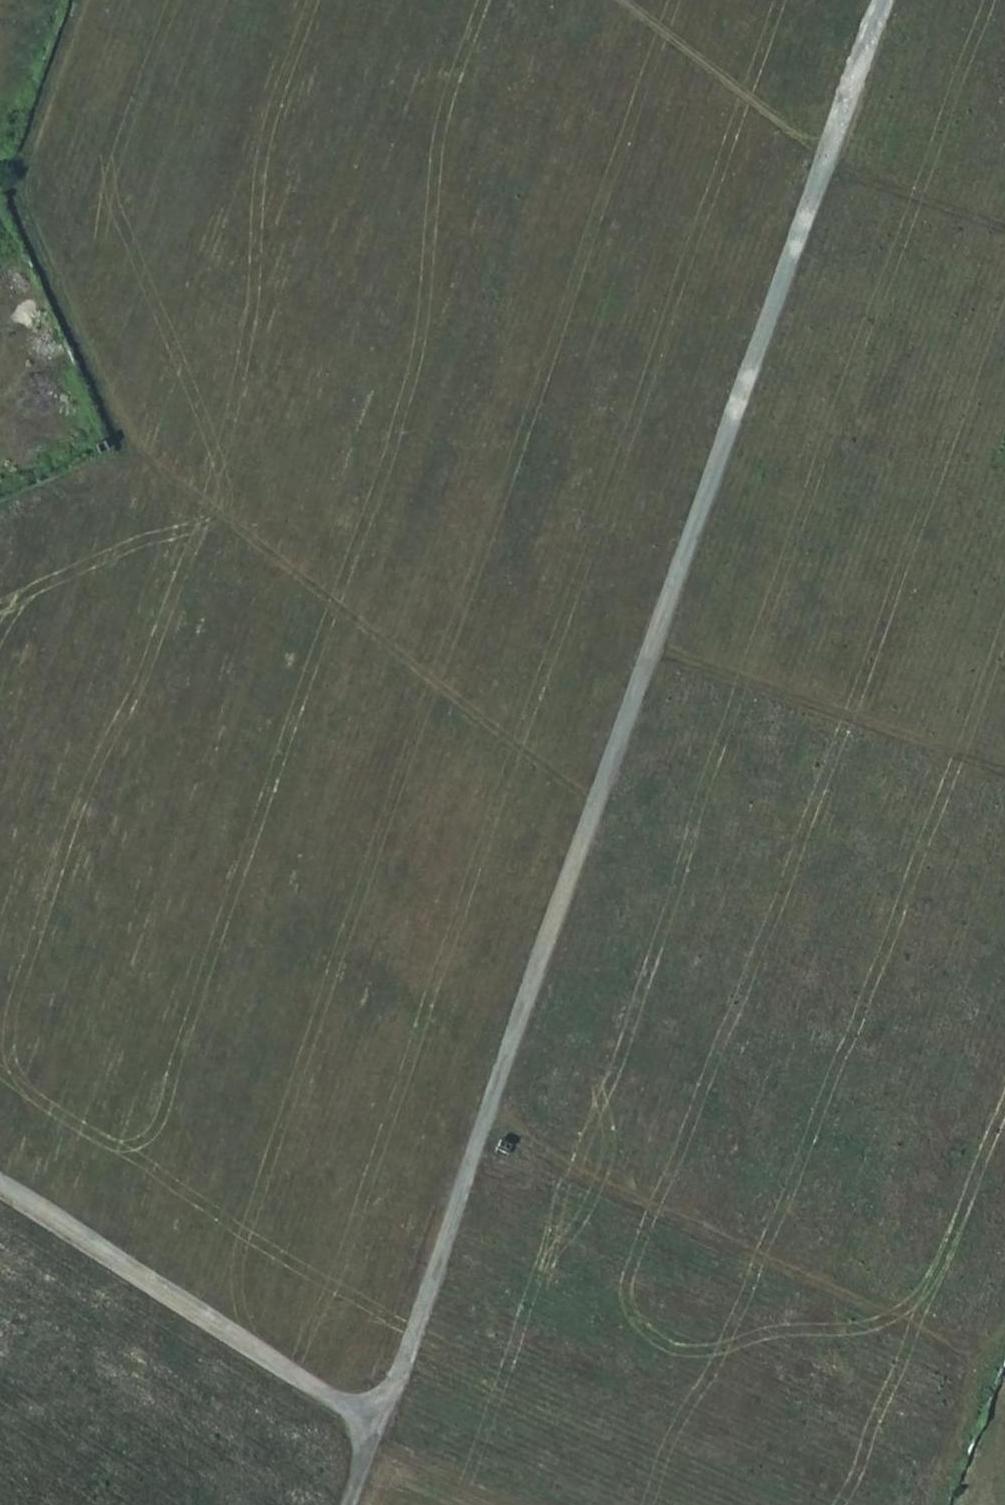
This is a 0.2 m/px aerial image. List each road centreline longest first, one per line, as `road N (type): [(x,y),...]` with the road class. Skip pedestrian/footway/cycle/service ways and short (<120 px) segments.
road 1 (track): [(597,805),(128,446),(25,178),(85,0)]
road 2 (track): [(623,0),(824,156)]

